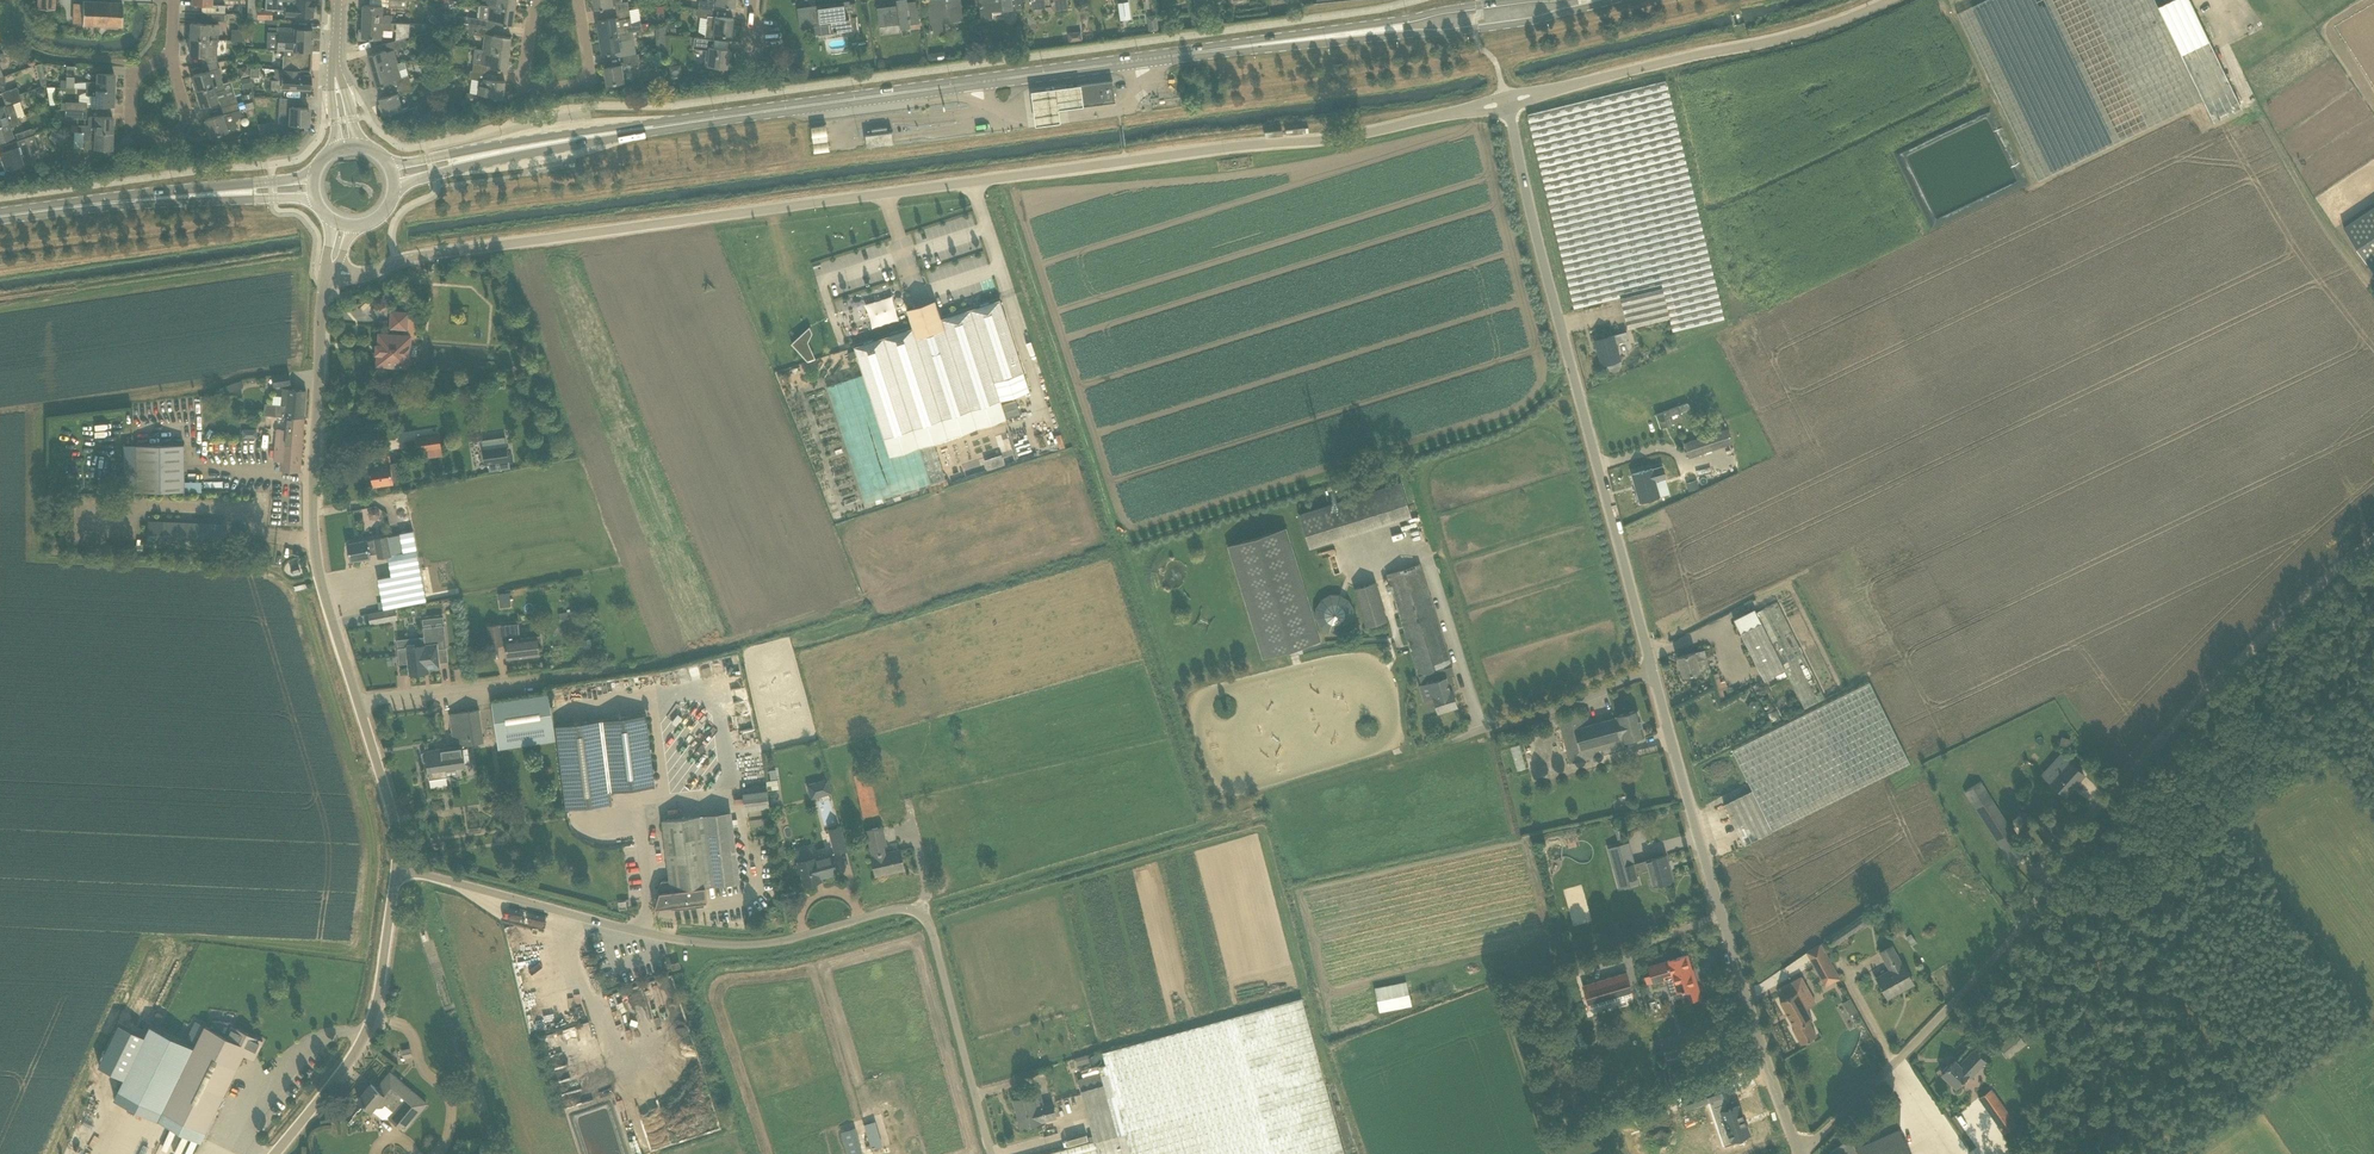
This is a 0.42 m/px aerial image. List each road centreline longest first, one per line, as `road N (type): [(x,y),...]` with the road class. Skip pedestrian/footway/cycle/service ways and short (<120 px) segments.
road 1 (unclassified): [(331,271),(356,275),(453,250),(1339,138),(1505,102)]
road 2 (unclassified): [(1803,1153),(1719,916),(1505,102)]
road 3 (unclassified): [(995,1153),(929,923),(918,912),(897,909),(789,938),(731,944),(644,935),(399,868)]
road 4 (primary): [(604,134),(1257,44)]
road 5 (unclassified): [(399,868),(396,813),(313,534),(322,311),(331,271)]
road 6 (unclassified): [(1810,1153),(1957,998),(2118,779)]
road 7 (unclassified): [(1505,102),(1766,43),(1894,0)]
road 8 (primary): [(1257,44),(1475,30),(1607,0)]
road 9 (track): [(2118,779),(2373,546)]
road 10 (unclassified): [(278,1153),(378,1008),(399,868)]
road 11 (primary): [(315,177),(0,214)]
road 12 (primary): [(0,216),(316,198)]
road 13 (primary): [(1518,0),(1257,44)]
road 14 (residential): [(581,0),(592,74),(540,88),(524,70),(536,0)]
road 15 (primary): [(392,193),(604,134)]
road 16 (primary): [(604,134),(388,168)]
road 17 (residential): [(169,56),(186,116),(182,133),(154,140),(132,131),(140,74)]
road 18 (tertiary): [(348,148),(334,73),(337,0)]

